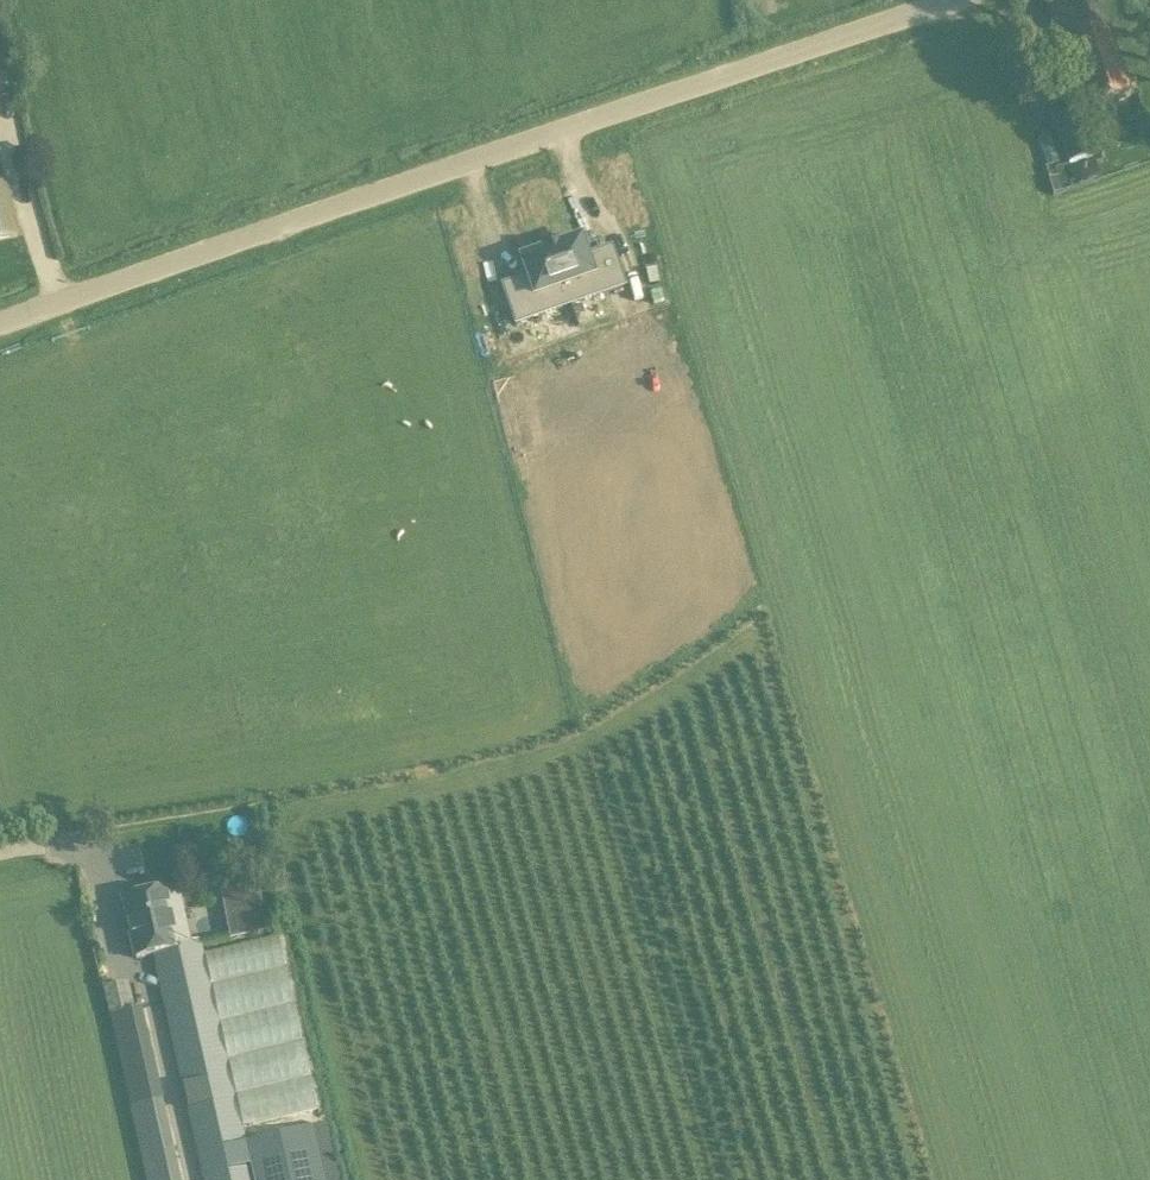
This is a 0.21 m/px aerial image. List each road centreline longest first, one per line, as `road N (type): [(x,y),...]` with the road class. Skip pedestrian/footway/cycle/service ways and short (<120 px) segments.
road 1 (unclassified): [(946,0),(0,321)]

